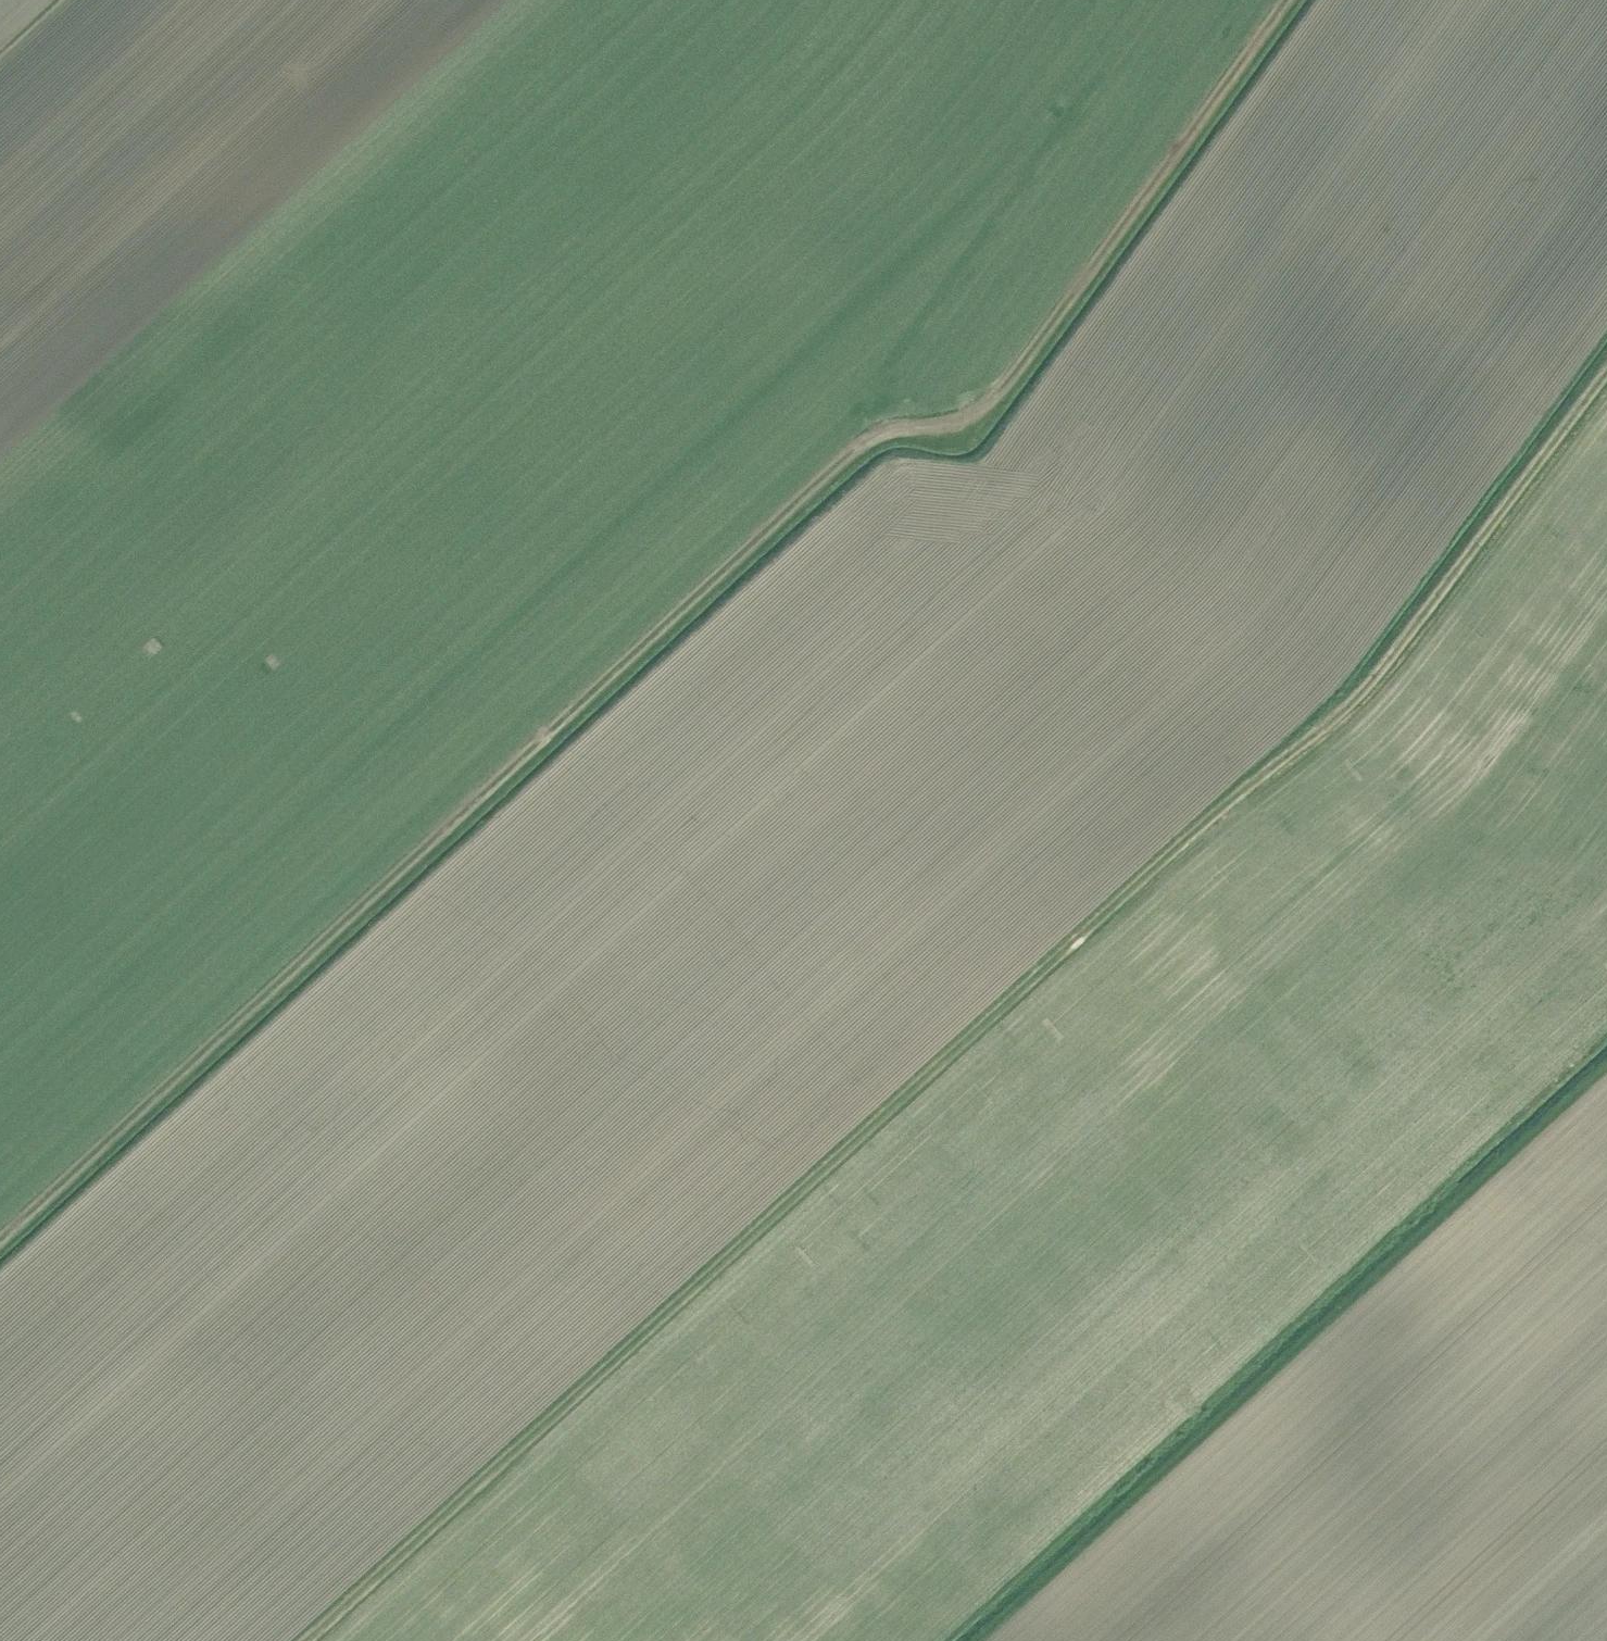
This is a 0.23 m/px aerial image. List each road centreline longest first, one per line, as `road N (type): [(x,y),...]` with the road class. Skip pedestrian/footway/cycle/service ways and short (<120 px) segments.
road 1 (track): [(1288,0),(988,408),(959,427),(880,438),(852,455),(0,1235)]

